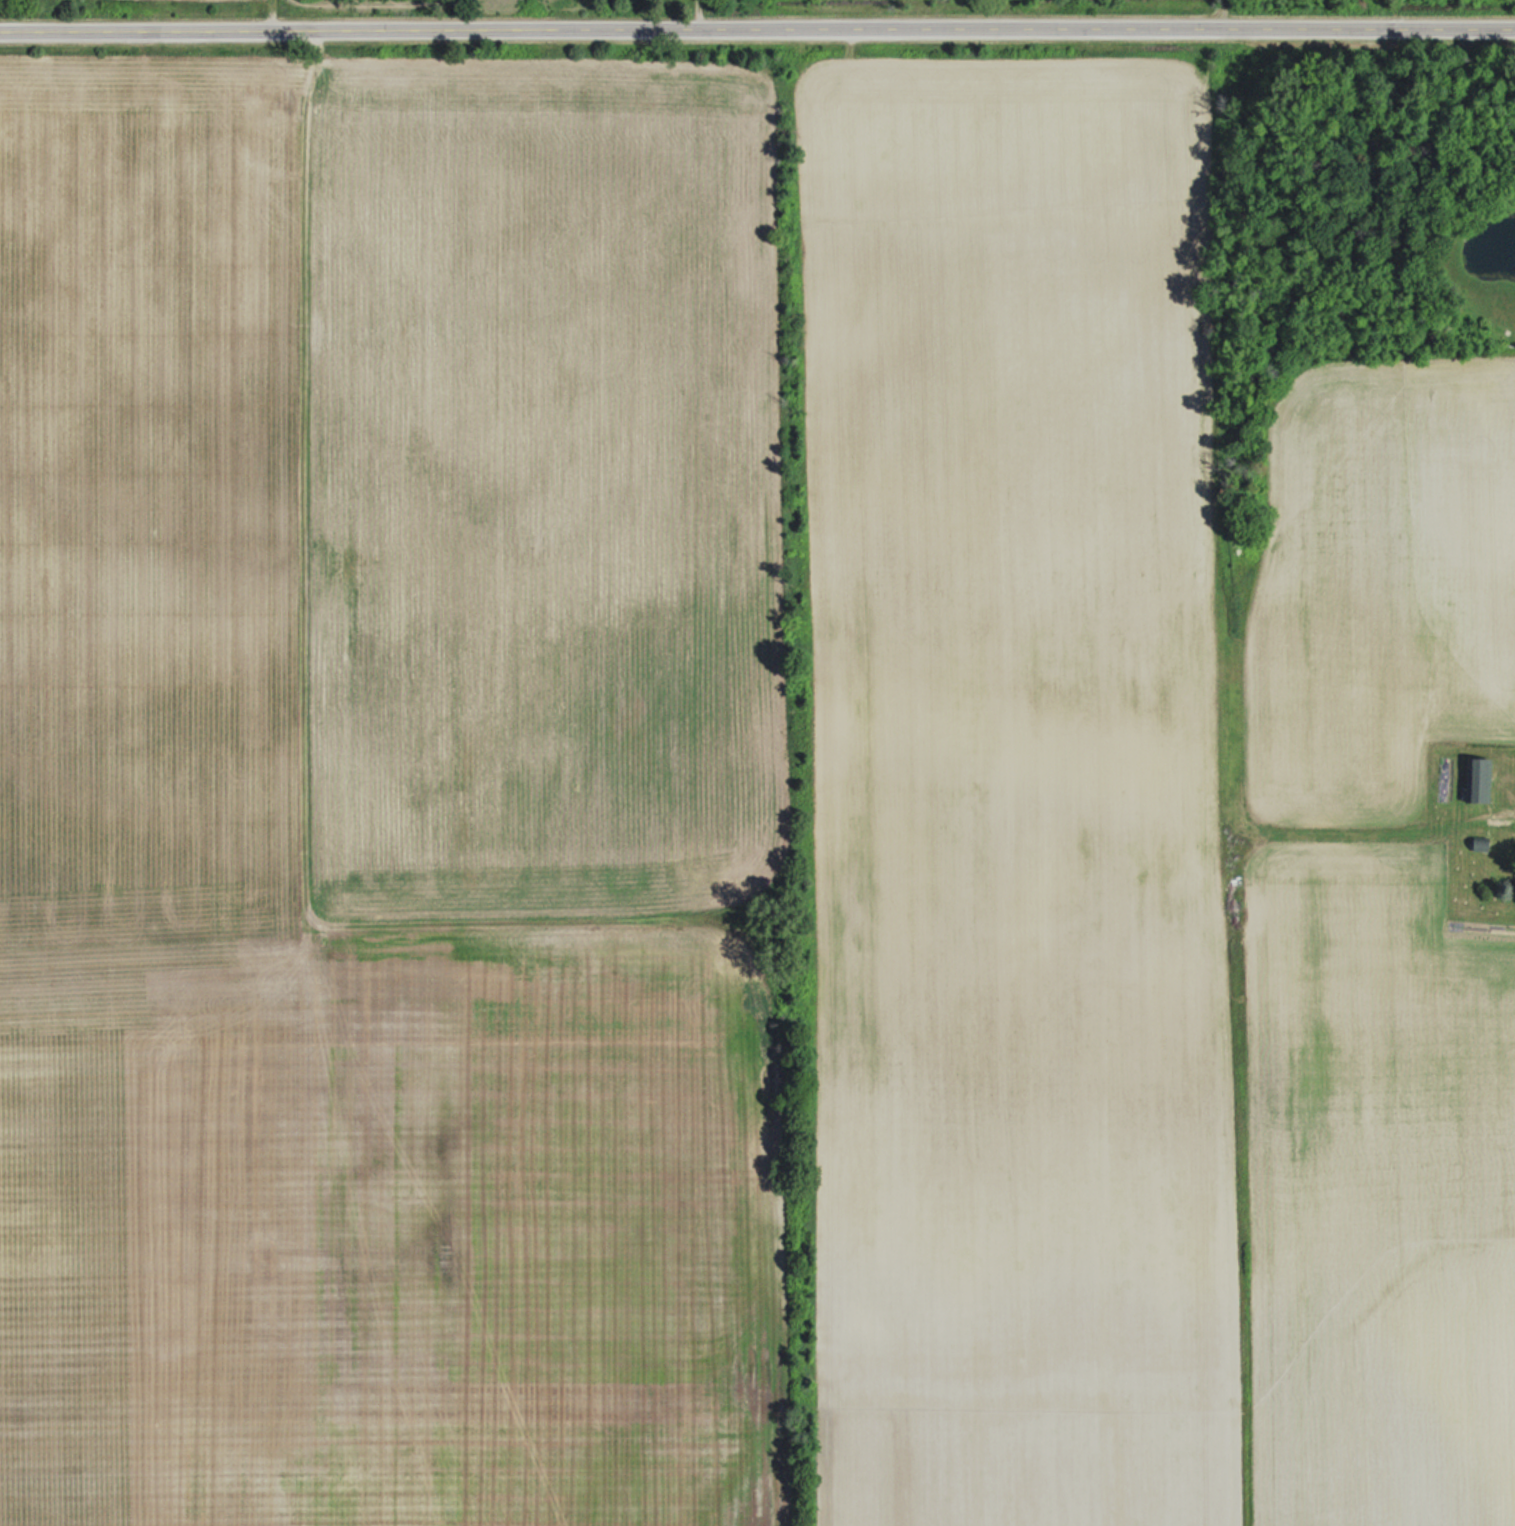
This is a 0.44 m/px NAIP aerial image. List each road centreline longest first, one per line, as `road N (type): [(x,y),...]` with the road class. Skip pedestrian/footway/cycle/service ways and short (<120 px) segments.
road 1 (residential): [(0,33),(1514,29)]

